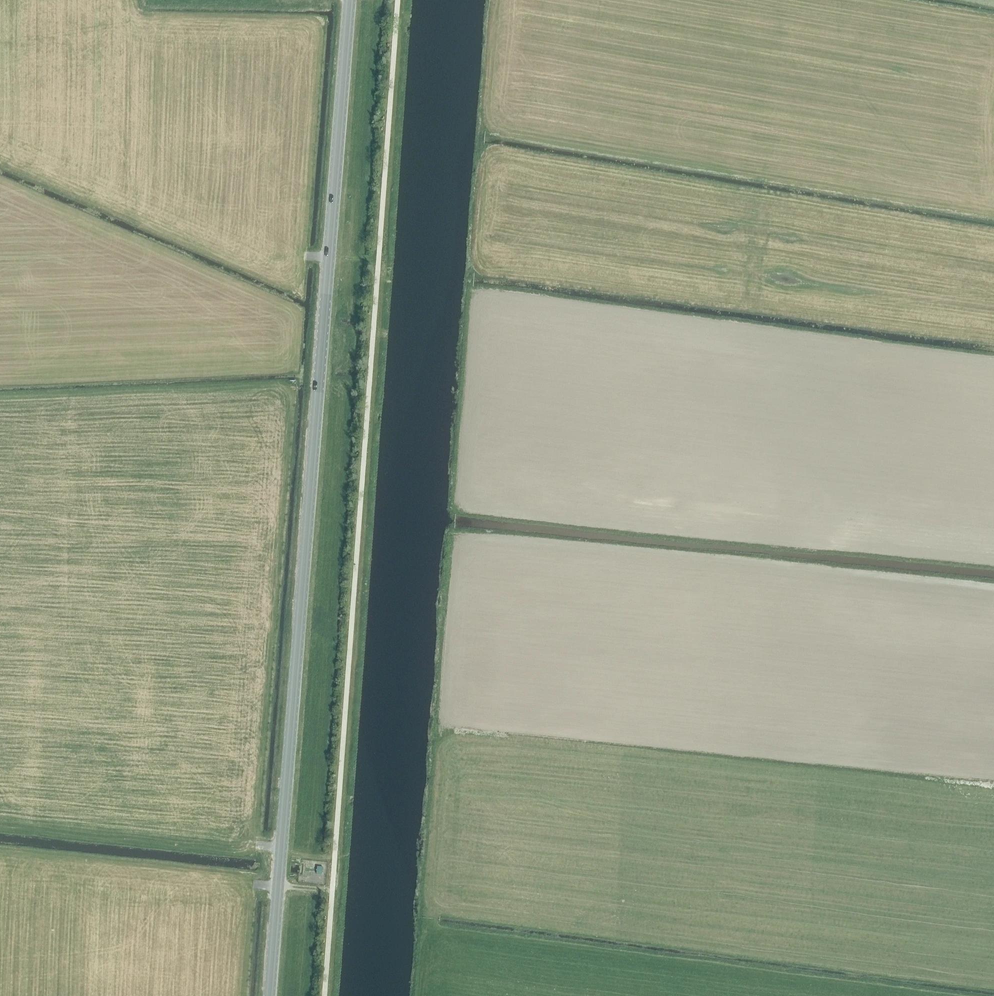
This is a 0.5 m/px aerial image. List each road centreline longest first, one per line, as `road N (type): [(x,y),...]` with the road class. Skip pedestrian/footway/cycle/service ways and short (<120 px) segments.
road 1 (secondary): [(349,0),(269,995)]

